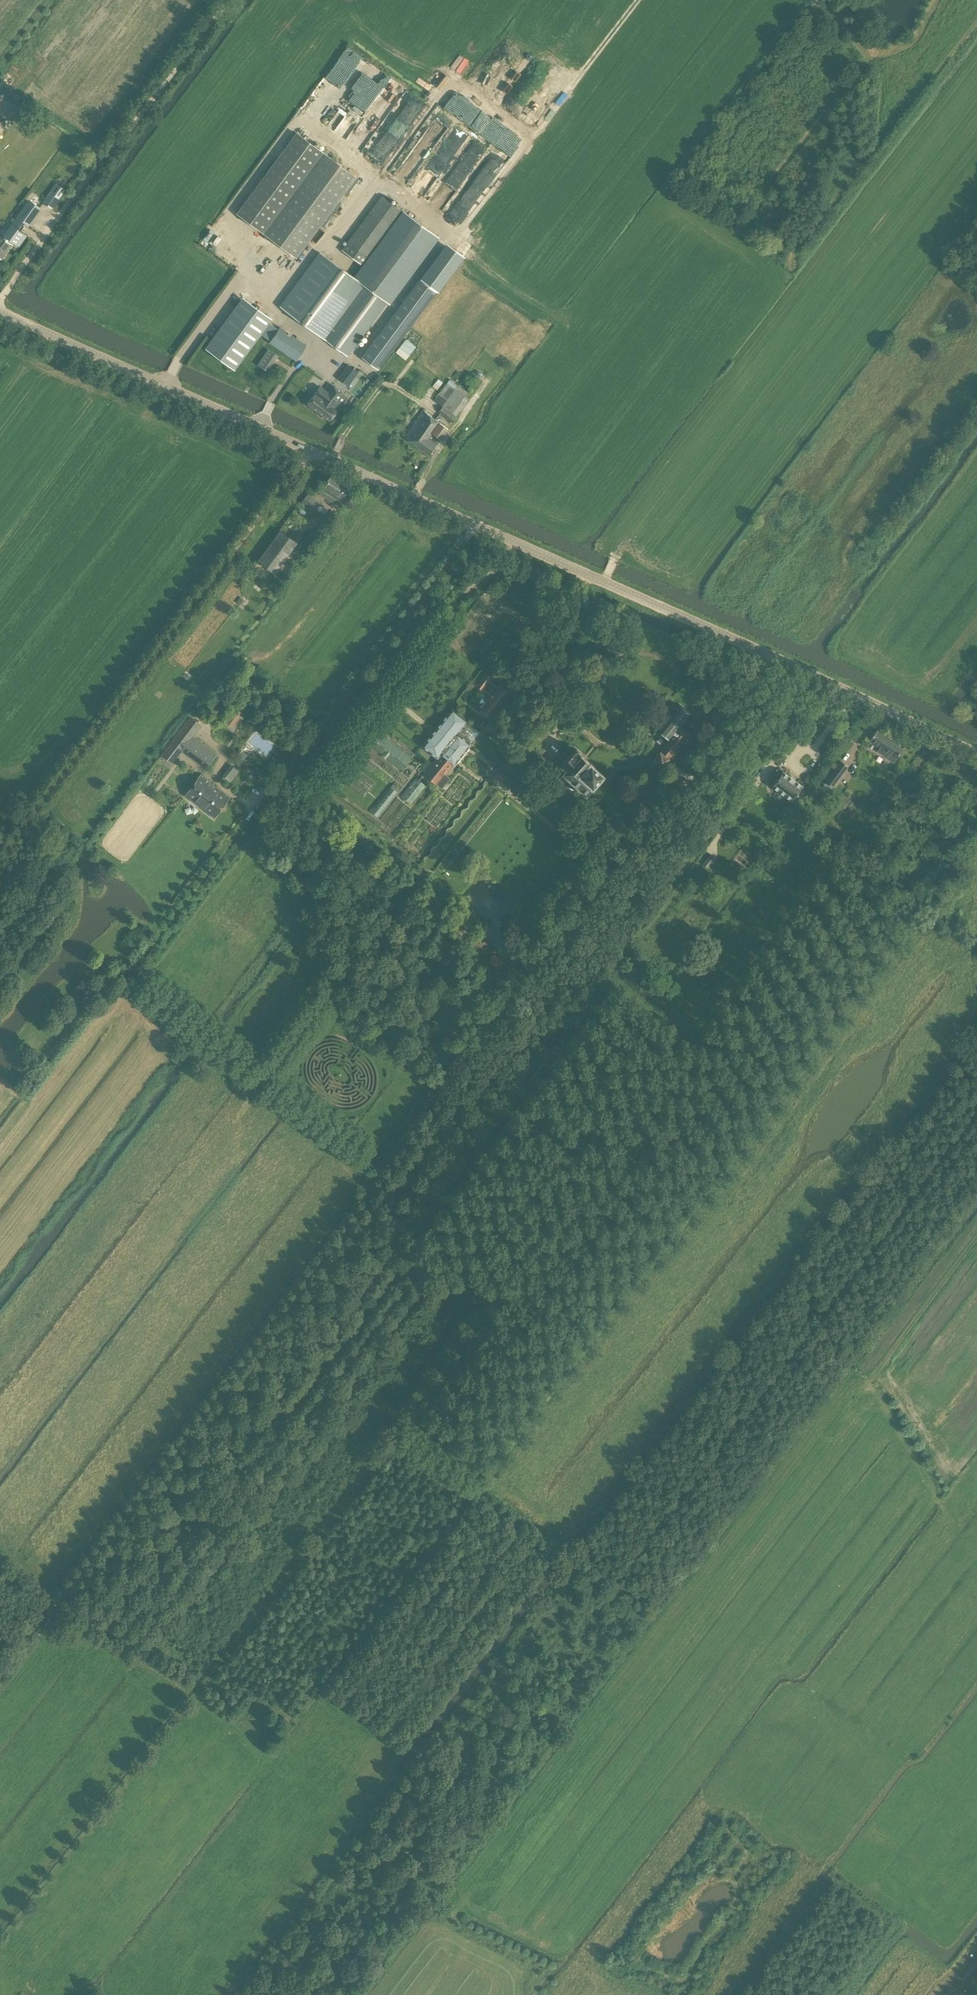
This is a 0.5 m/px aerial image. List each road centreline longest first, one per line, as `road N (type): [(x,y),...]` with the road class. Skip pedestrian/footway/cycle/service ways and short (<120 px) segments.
road 1 (track): [(0,1680),(788,664)]
road 2 (track): [(248,1994),(310,1909),(375,1842),(448,1727),(591,1605),(602,1576),(584,1555),(778,1307),(815,1305),(805,1272),(976,1047)]
road 3 (tertiary): [(976,753),(0,313)]
road 4 (track): [(354,1819),(421,1880),(432,1912),(463,1901),(877,1372)]
road 5 (track): [(476,524),(120,985)]
road 6 (track): [(976,1181),(697,1548),(653,1589),(602,1576)]
road 7 (track): [(633,1586),(636,1625),(559,1672),(544,1709),(507,1736),(479,1822),(430,1879),(408,1885),(322,1994)]
road 8 (track): [(0,851),(311,449)]
road 9 (track): [(0,299),(230,0)]
road 10 (track): [(34,1637),(110,1645),(145,1662),(270,1753)]
road 11 (track): [(976,1239),(877,1372)]
road 12 (track): [(882,1364),(938,1455),(962,1478)]

